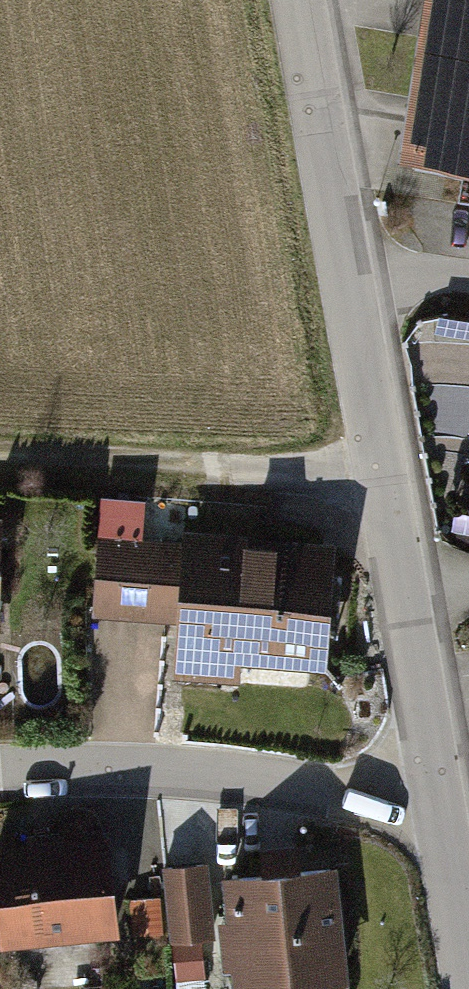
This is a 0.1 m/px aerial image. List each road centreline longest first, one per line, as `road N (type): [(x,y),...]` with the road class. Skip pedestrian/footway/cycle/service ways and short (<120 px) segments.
road 1 (residential): [(431,797),(288,0)]
road 2 (residential): [(0,763),(194,761),(431,797)]
road 3 (track): [(375,473),(0,447)]
road 4 (residential): [(467,988),(431,797)]

